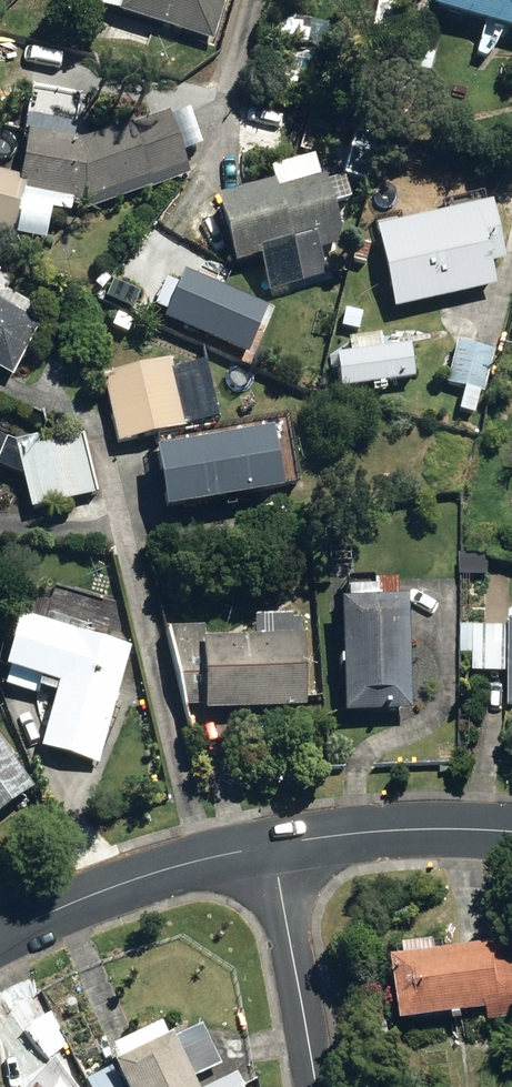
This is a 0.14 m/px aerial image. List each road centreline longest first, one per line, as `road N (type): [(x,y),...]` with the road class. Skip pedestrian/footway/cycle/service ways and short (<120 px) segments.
road 1 (residential): [(0,933),(159,872),(268,849)]
road 2 (residential): [(268,849),(433,828),(511,835)]
road 3 (residential): [(312,1086),(268,849)]

